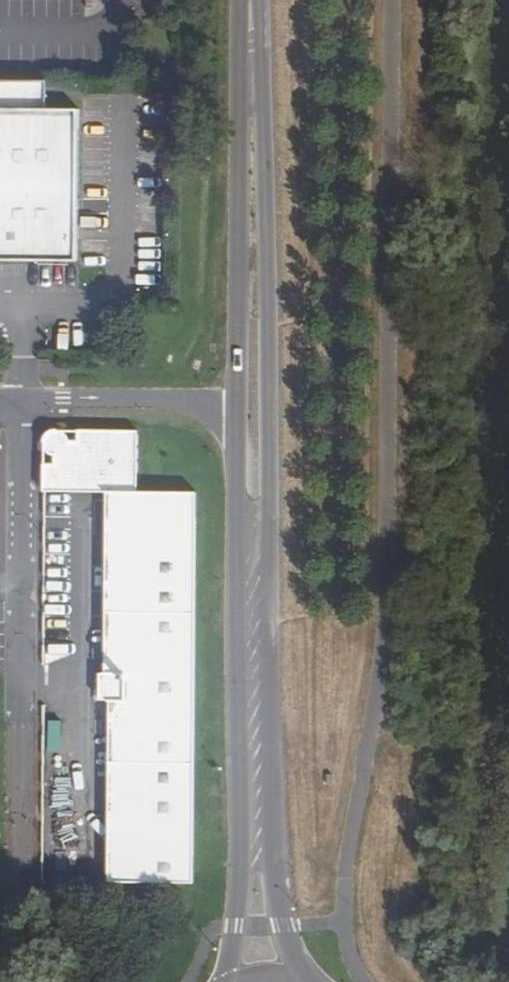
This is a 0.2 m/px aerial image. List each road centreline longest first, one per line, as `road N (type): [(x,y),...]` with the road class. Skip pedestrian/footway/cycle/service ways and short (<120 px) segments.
road 1 (primary): [(316,981),(286,926),(274,854),(256,0)]
road 2 (primary): [(238,415),(240,855),(223,981)]
road 3 (primary): [(246,0),(238,415)]
road 4 (unclassified): [(22,403),(179,399),(238,415)]

